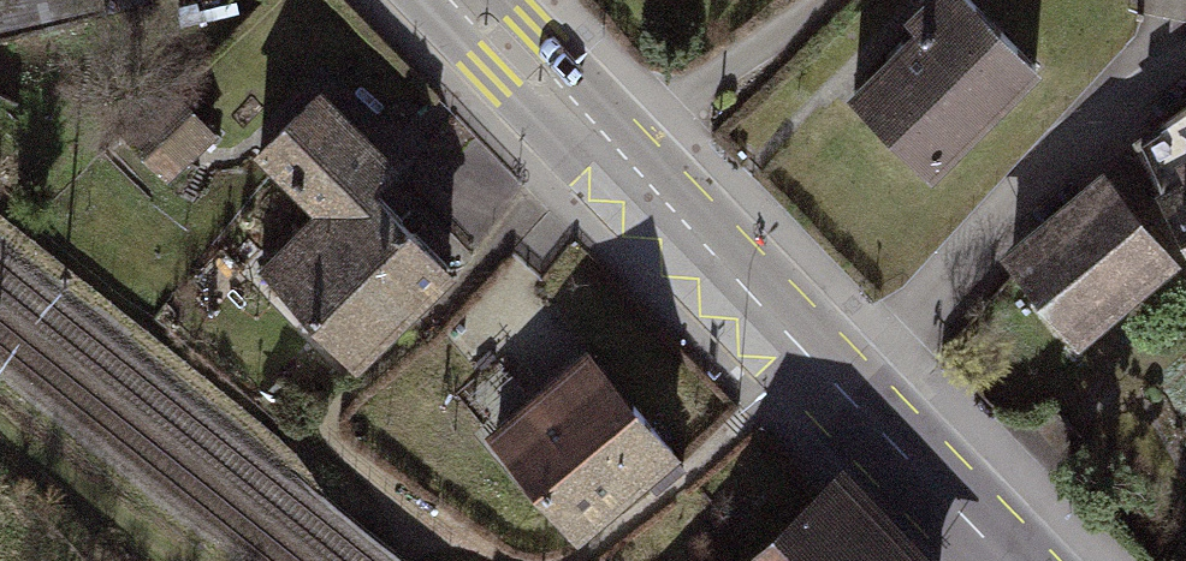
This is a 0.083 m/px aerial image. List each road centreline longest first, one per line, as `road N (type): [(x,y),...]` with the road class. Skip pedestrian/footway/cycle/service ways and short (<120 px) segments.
road 1 (primary): [(462,0),(841,391)]
road 2 (residential): [(841,391),(1126,95),(1185,58)]
road 3 (primary): [(1006,560),(841,391)]

